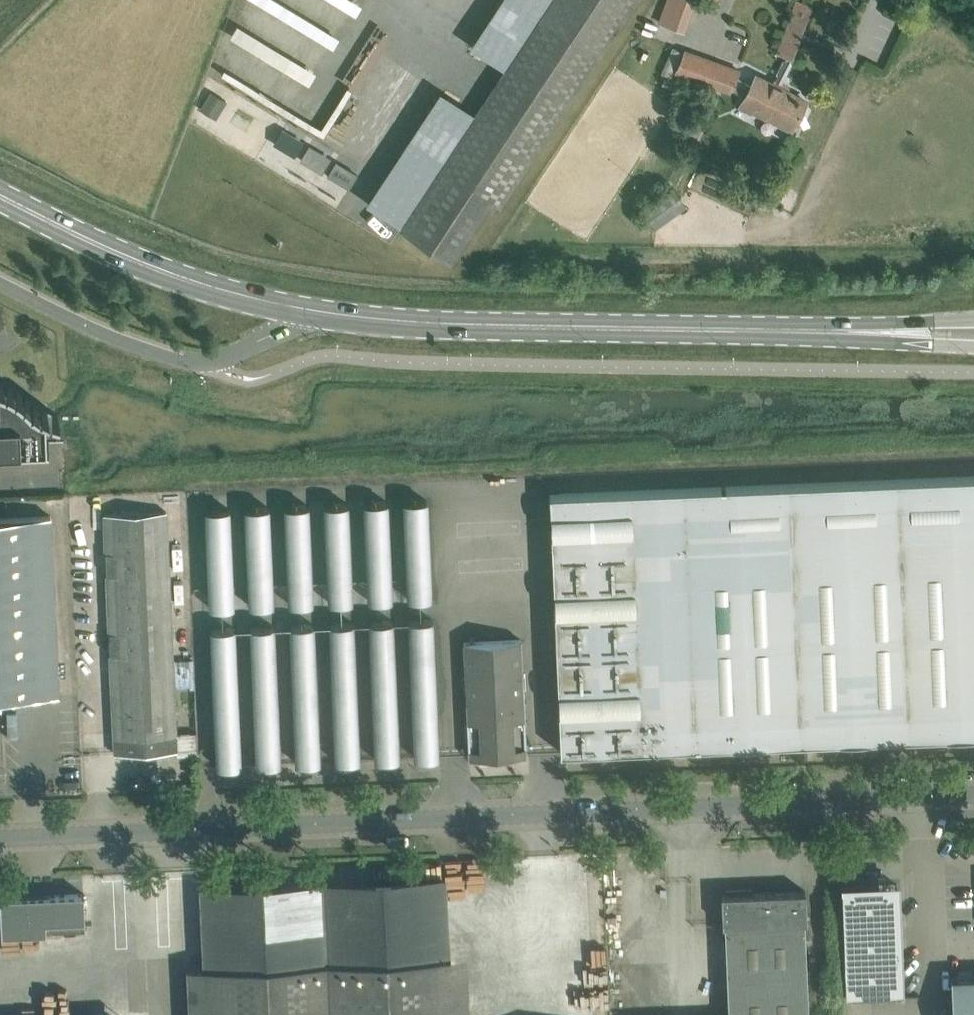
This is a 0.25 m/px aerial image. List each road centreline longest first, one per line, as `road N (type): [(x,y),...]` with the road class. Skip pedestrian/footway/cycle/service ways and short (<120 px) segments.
road 1 (unclassified): [(0,840),(973,797)]
road 2 (secondary): [(320,313),(433,324),(872,332)]
road 3 (unclassified): [(0,284),(86,327),(201,361),(320,313)]
road 4 (secondary): [(0,196),(148,266),(320,313)]

